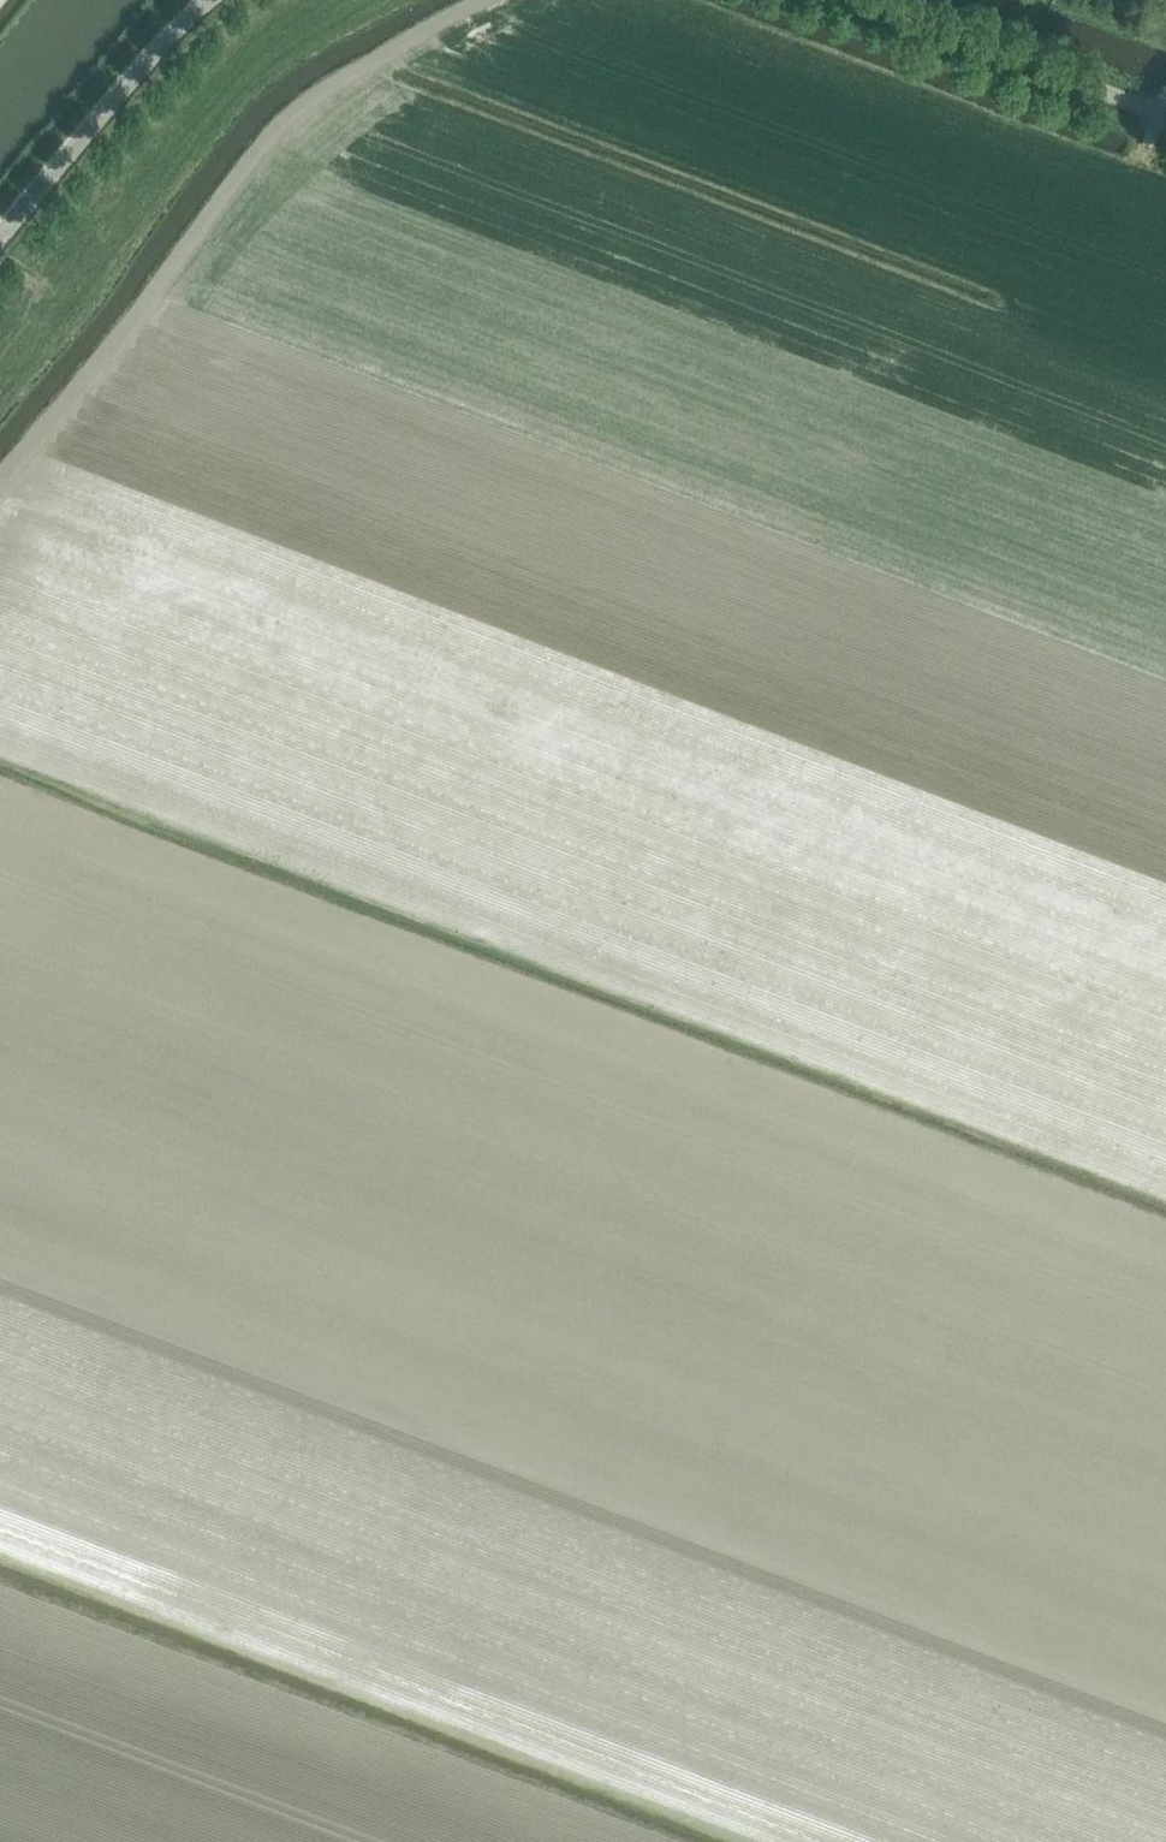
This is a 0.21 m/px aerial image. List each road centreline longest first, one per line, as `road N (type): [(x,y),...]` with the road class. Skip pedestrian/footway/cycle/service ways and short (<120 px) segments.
road 1 (unclassified): [(1165,117),(859,0)]
road 2 (unclassified): [(0,228),(202,0)]

